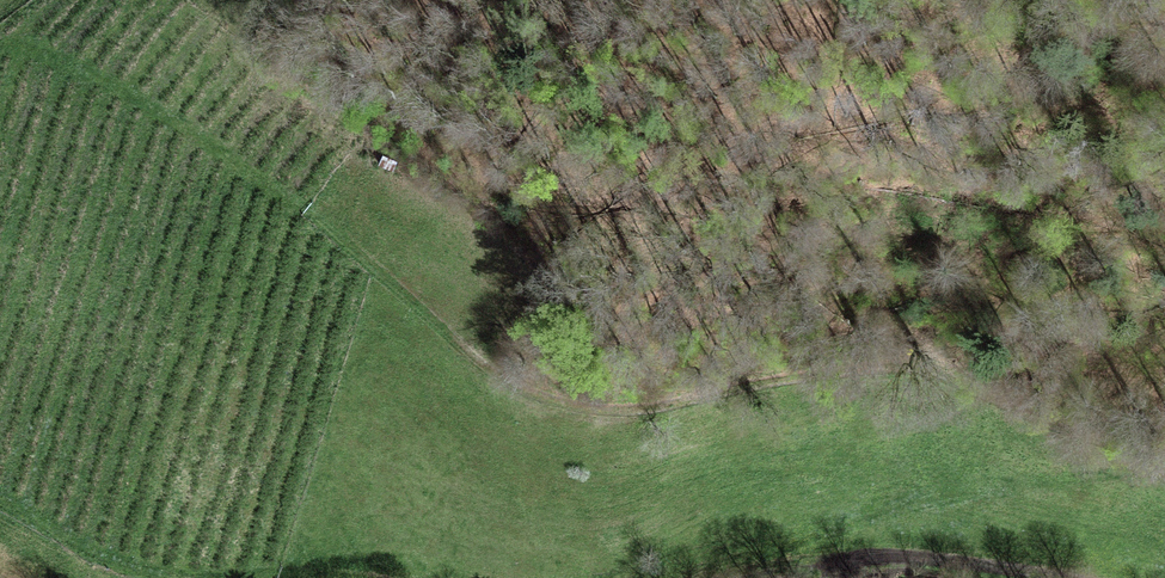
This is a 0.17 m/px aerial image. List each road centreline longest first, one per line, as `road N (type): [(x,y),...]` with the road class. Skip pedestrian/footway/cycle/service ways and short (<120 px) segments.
road 1 (track): [(255,148),(467,329),(494,342),(626,354),(840,343),(912,354),(1164,433)]
road 2 (track): [(1074,577),(944,554),(884,555),(742,577)]
road 3 (track): [(352,577),(232,577)]

